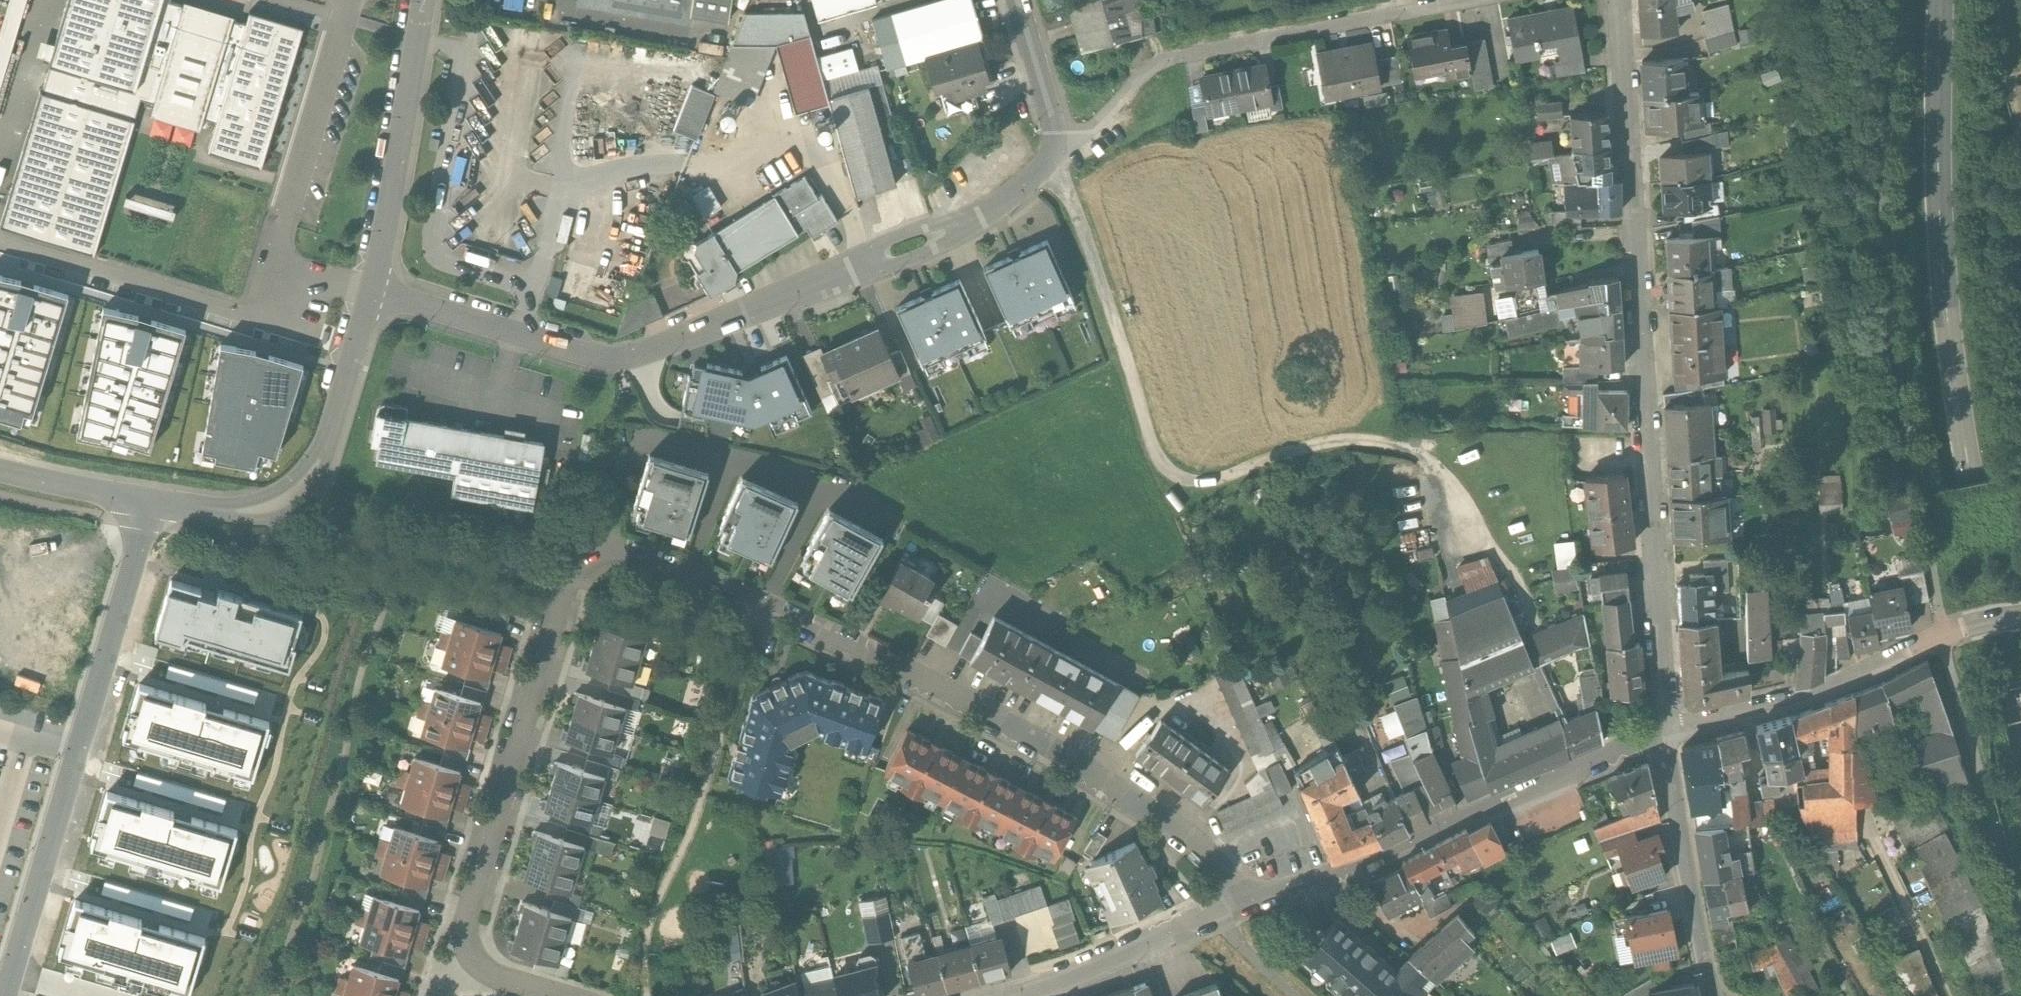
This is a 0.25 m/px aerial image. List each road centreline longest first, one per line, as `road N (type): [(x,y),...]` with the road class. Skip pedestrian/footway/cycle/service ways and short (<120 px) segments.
road 1 (residential): [(1250,905),(1196,841),(1116,781),(885,655),(625,548),(596,555),(576,583),(470,903),(464,937),(478,965)]
road 2 (residential): [(1055,156),(993,206),(910,246),(630,359),(601,359),(372,292)]
road 3 (residential): [(1622,0),(1663,740)]
road 4 (secondary): [(1940,0),(1936,180),(1945,302),(1971,490),(2020,697)]
road 5 (residential): [(145,501),(6,995)]
road 6 (residential): [(1469,0),(1182,55),(1159,64),(1055,156)]
road 7 (residential): [(1250,905),(1342,876),(1596,761),(1663,740)]
road 8 (residential): [(372,292),(313,477),(282,506),(250,514),(145,501)]
road 9 (residential): [(426,0),(372,292)]
road 10 (residential): [(1663,740),(1800,705),(1938,641)]
road 11 (residential): [(1663,740),(1715,995)]
road 12 (residential): [(1033,995),(1250,905)]
road 13 (unclassified): [(1017,0),(1051,116),(1055,156)]
road 14 (residential): [(145,501),(0,469)]

